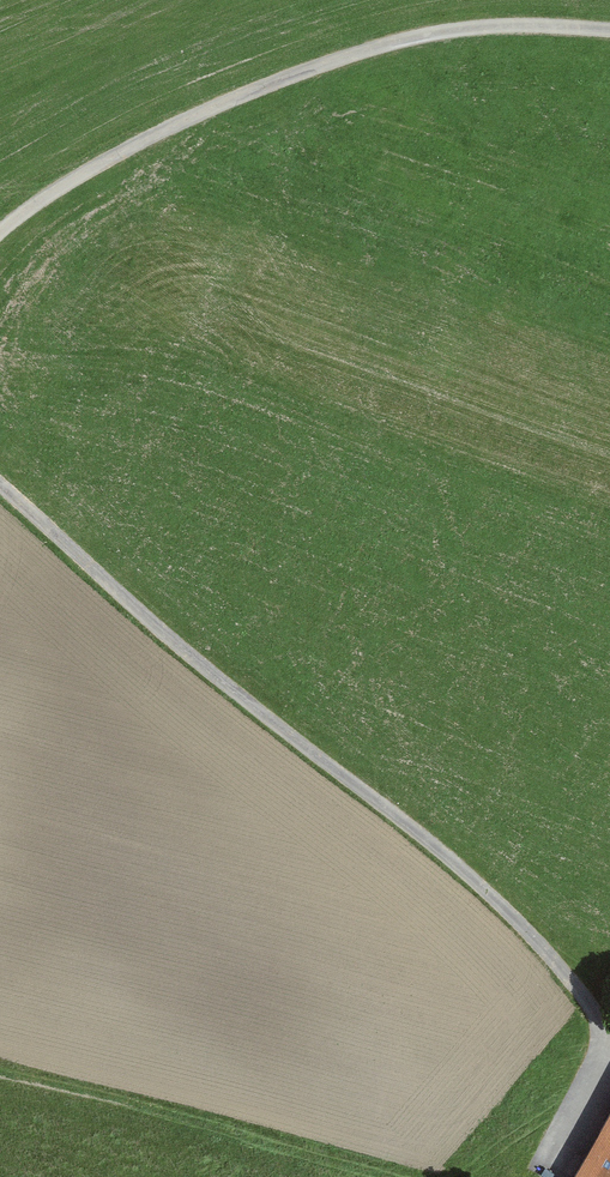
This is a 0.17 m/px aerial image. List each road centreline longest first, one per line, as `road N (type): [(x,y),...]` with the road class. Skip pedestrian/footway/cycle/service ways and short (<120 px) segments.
road 1 (residential): [(605,1050),(586,1001),(526,931),(403,821),(170,640),(0,487)]
road 2 (residential): [(0,231),(114,156),(355,53),(482,27),(609,31)]
road 3 (track): [(0,1071),(388,1176)]
road 4 (track): [(461,1176),(575,1094),(605,1050)]

